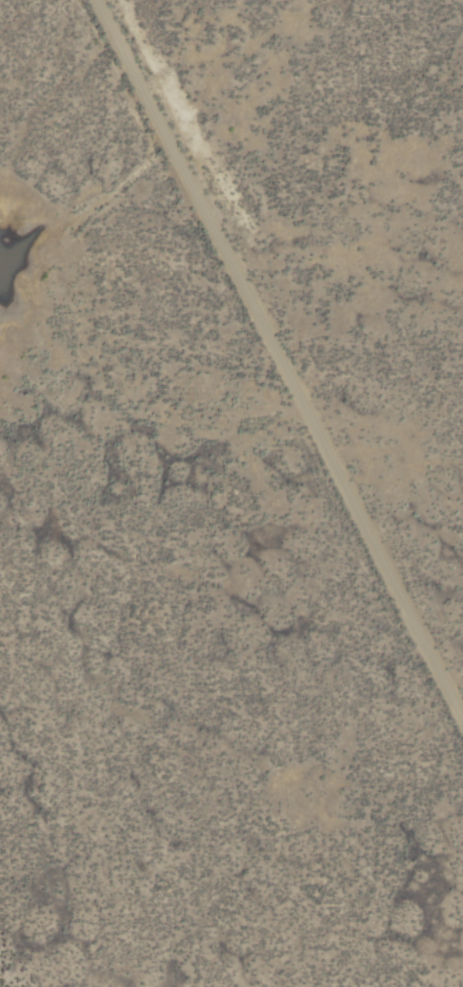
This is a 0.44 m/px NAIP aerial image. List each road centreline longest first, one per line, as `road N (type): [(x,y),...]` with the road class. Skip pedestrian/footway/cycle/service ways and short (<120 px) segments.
road 1 (residential): [(462,717),(99,0)]

